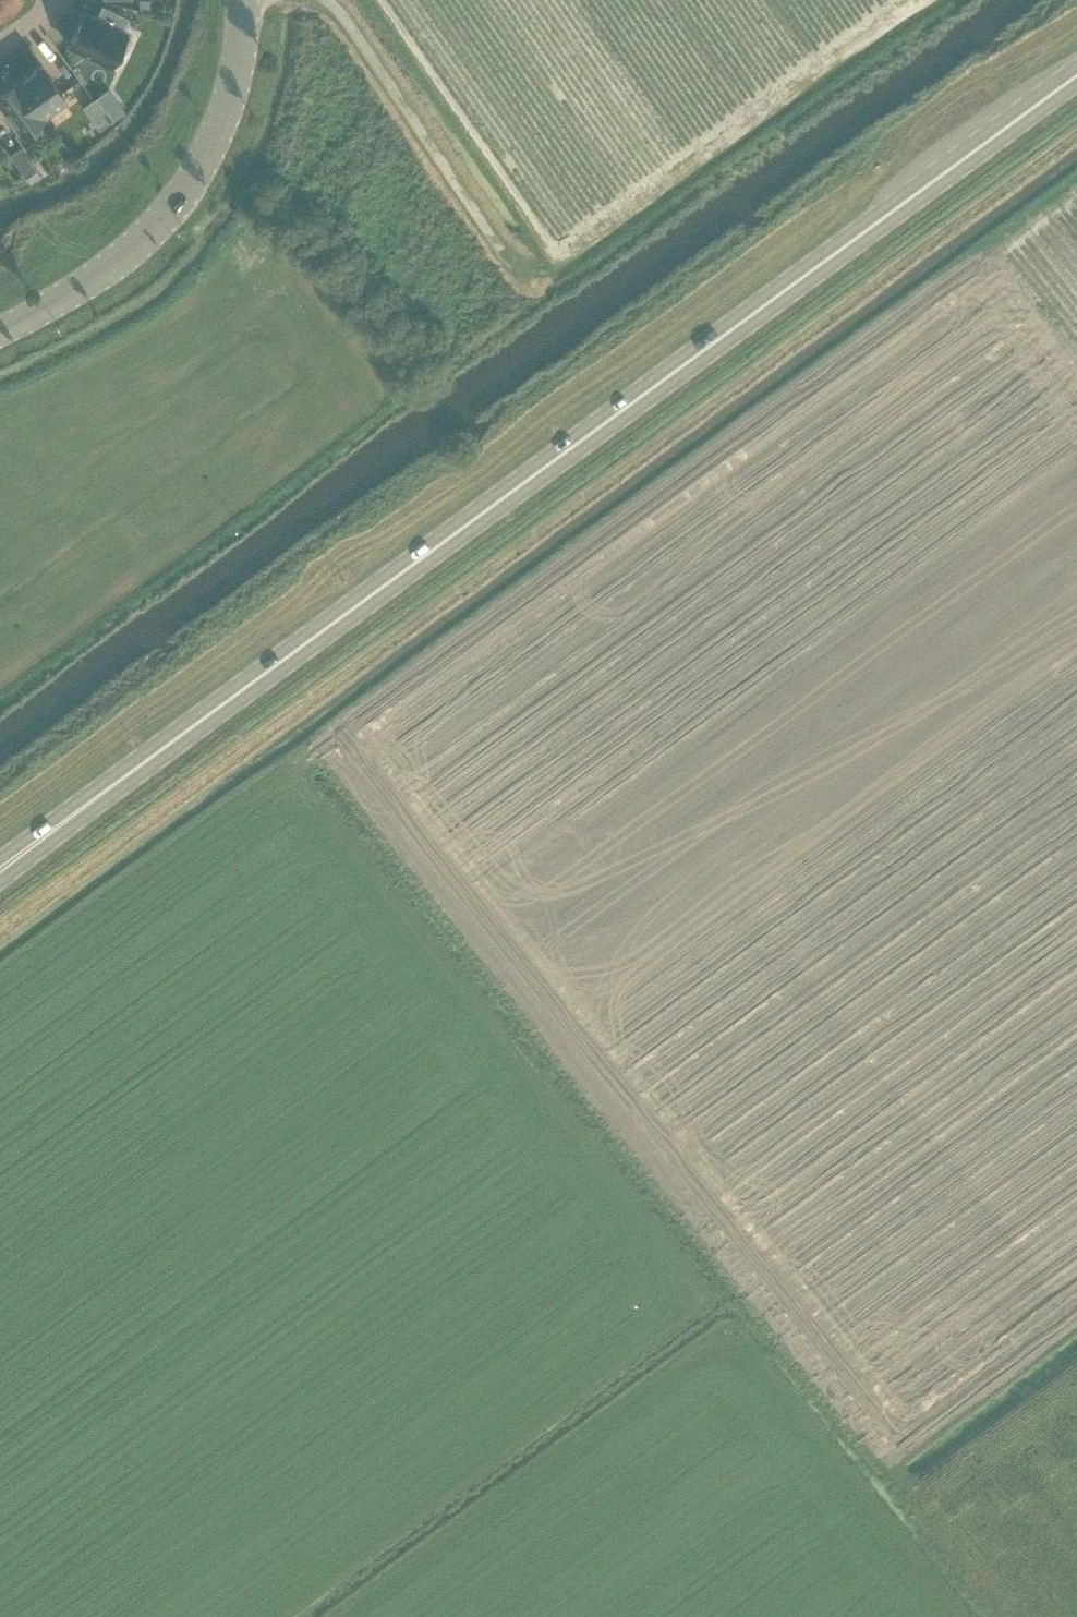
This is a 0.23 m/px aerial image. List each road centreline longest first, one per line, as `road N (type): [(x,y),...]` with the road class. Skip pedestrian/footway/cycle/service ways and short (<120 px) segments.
road 1 (primary): [(0,870),(1076,78)]
road 2 (tertiary): [(0,329),(96,279),(185,199),(226,123),(245,0)]

